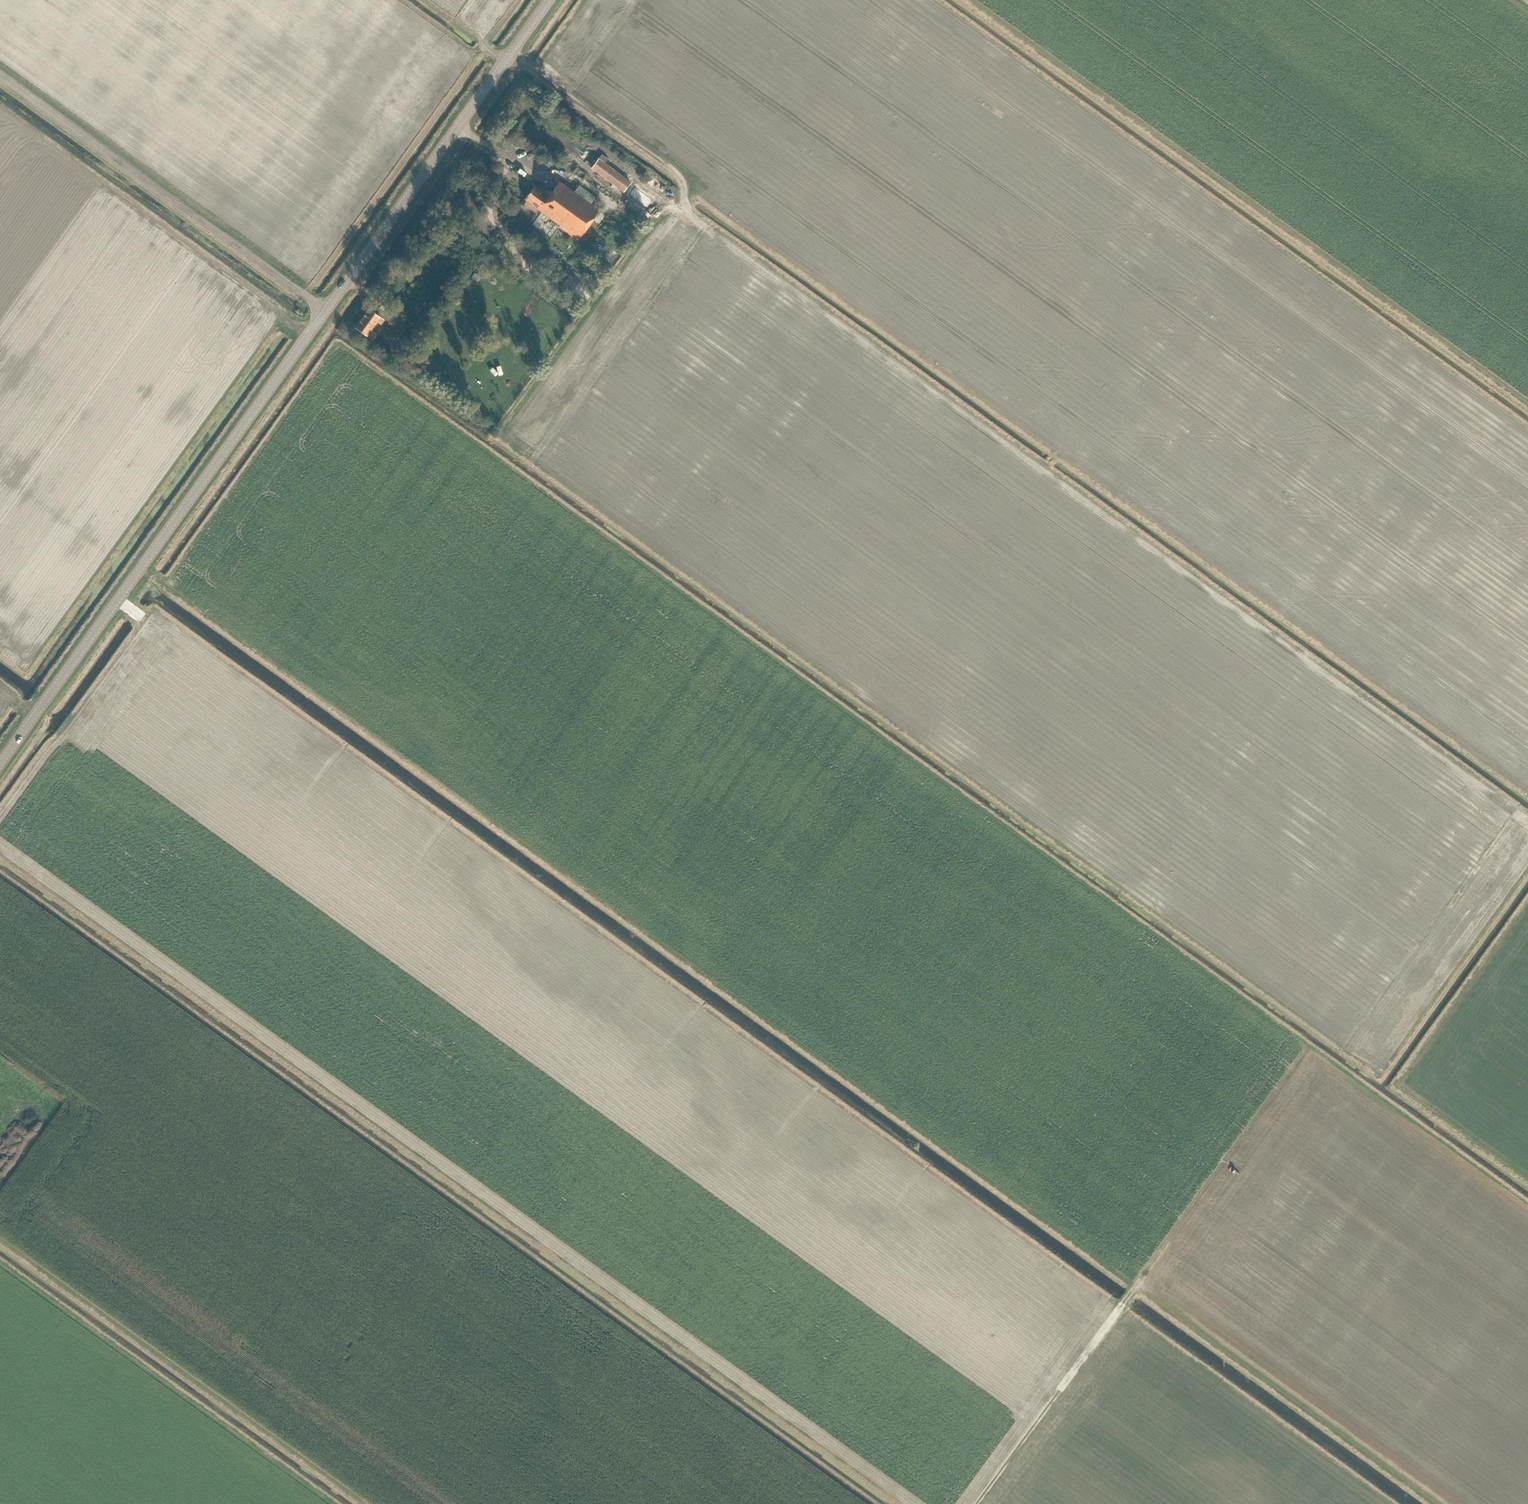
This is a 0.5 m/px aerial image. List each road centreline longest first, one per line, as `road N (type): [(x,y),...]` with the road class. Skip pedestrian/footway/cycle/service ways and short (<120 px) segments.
road 1 (tertiary): [(0,760),(548,0)]
road 2 (track): [(0,78),(323,312)]
road 3 (track): [(974,1503),(1136,1284)]

